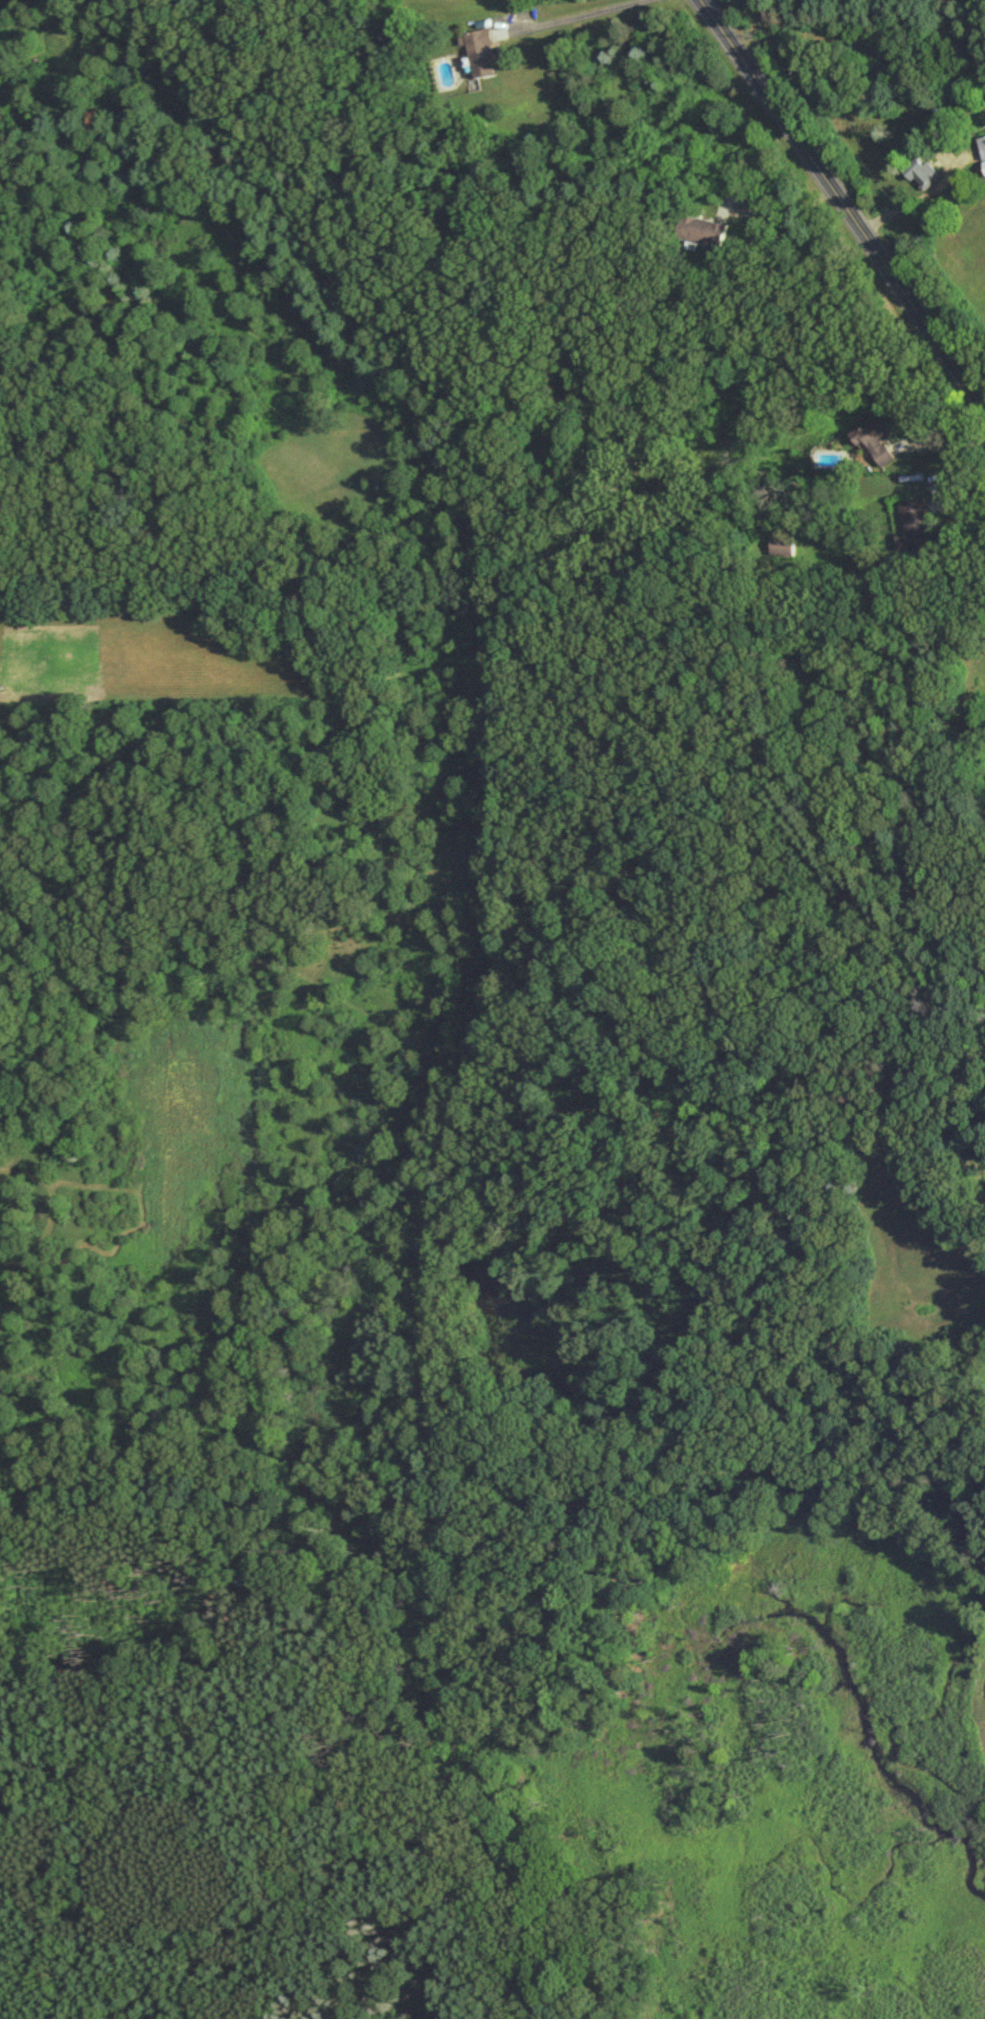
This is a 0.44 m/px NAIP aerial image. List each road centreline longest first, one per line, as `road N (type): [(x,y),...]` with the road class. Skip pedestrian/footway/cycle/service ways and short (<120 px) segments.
road 1 (tertiary): [(705,0),(984,400)]

